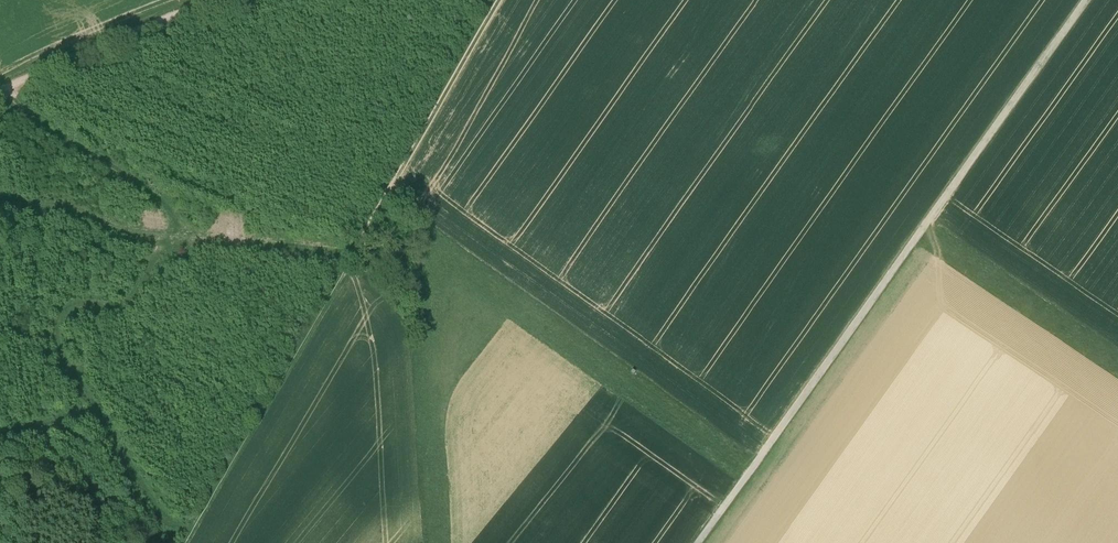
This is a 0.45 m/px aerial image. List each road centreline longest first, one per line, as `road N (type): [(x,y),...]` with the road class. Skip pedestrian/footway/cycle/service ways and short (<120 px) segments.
road 1 (unclassified): [(1086,0),(706,542)]
road 2 (track): [(499,0),(185,542)]
road 3 (track): [(212,0),(0,90)]

